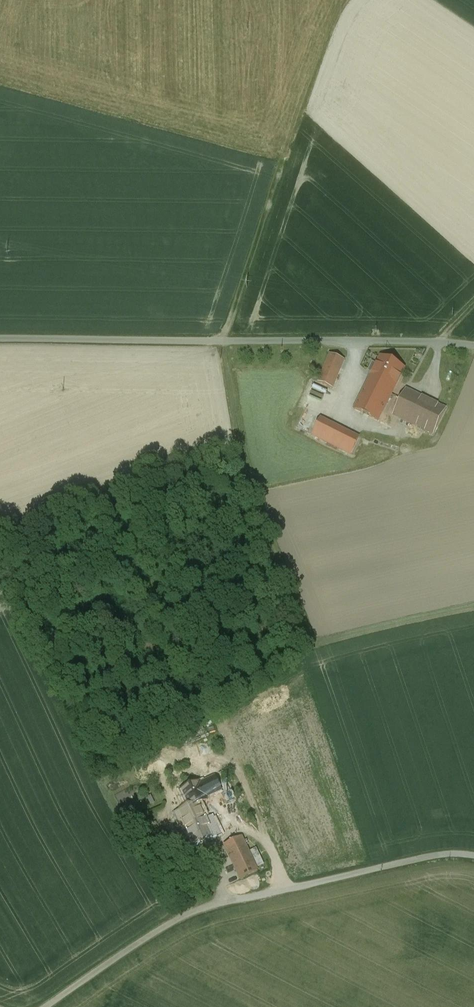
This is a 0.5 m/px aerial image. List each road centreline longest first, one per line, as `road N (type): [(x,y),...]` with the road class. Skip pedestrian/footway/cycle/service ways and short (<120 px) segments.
road 1 (unclassified): [(0,339),(473,347)]
road 2 (track): [(226,342),(247,473),(315,643)]

